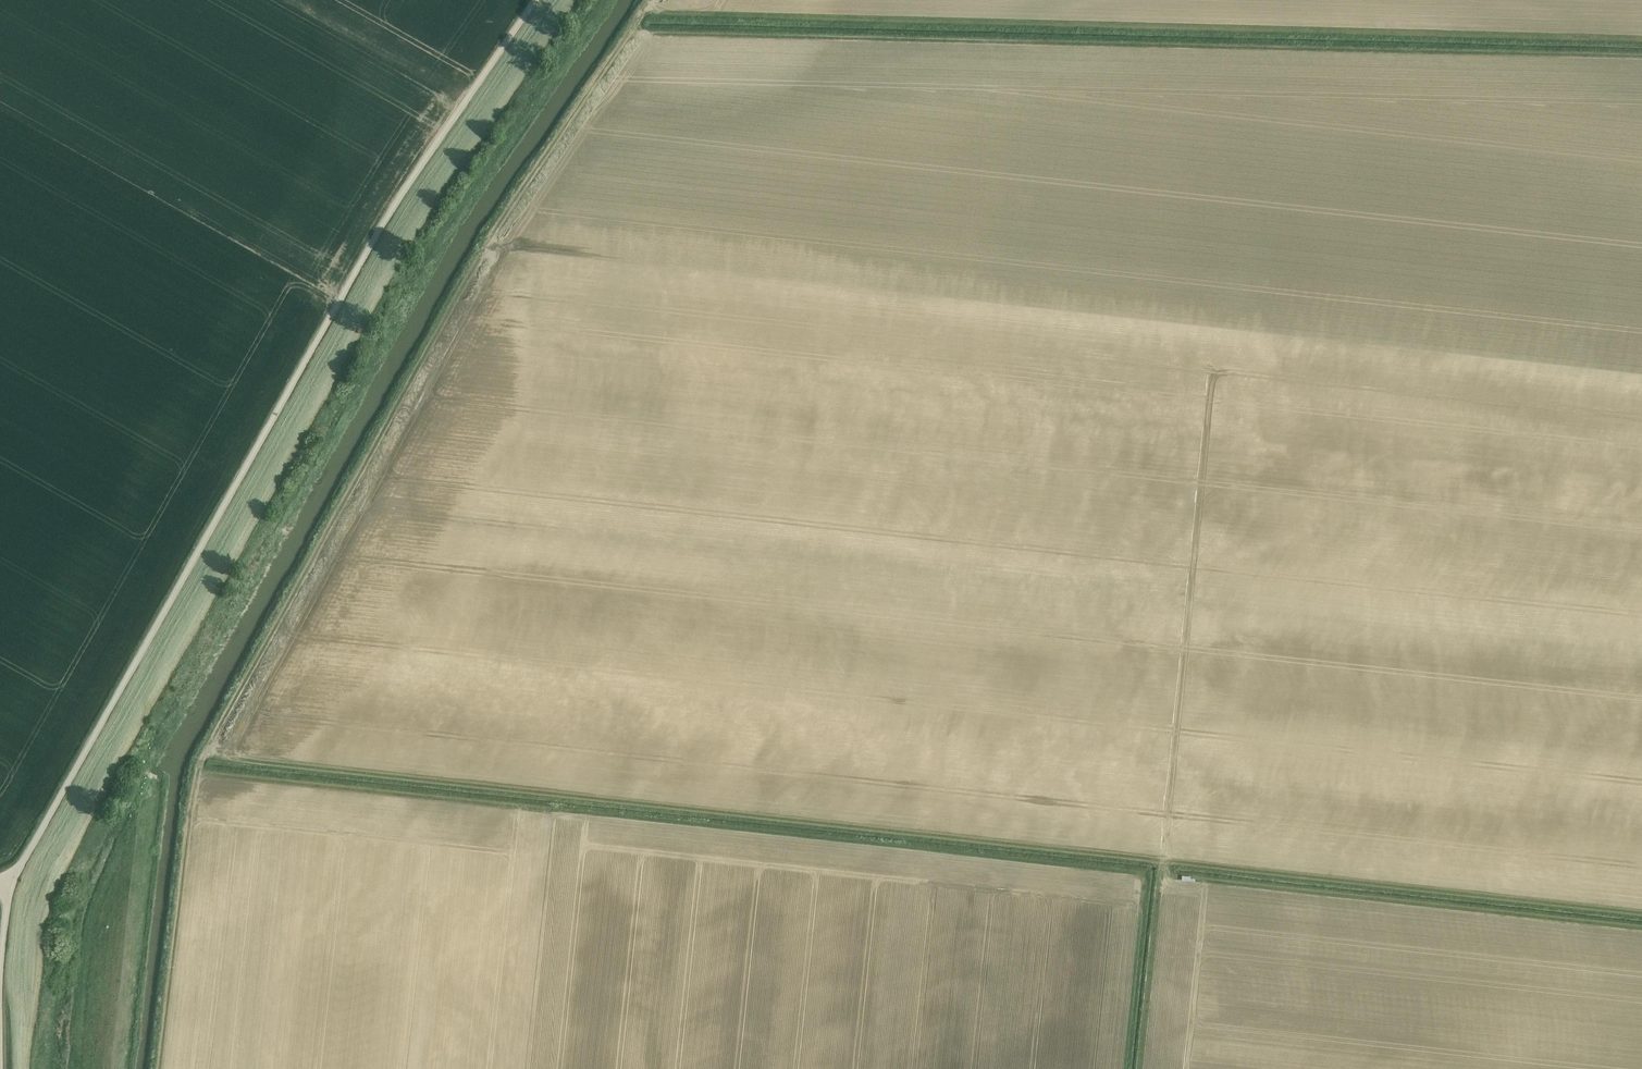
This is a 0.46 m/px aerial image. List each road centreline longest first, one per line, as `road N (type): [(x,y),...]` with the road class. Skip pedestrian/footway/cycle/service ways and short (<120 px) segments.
road 1 (unclassified): [(0,973),(10,881),(392,208),(536,0)]

